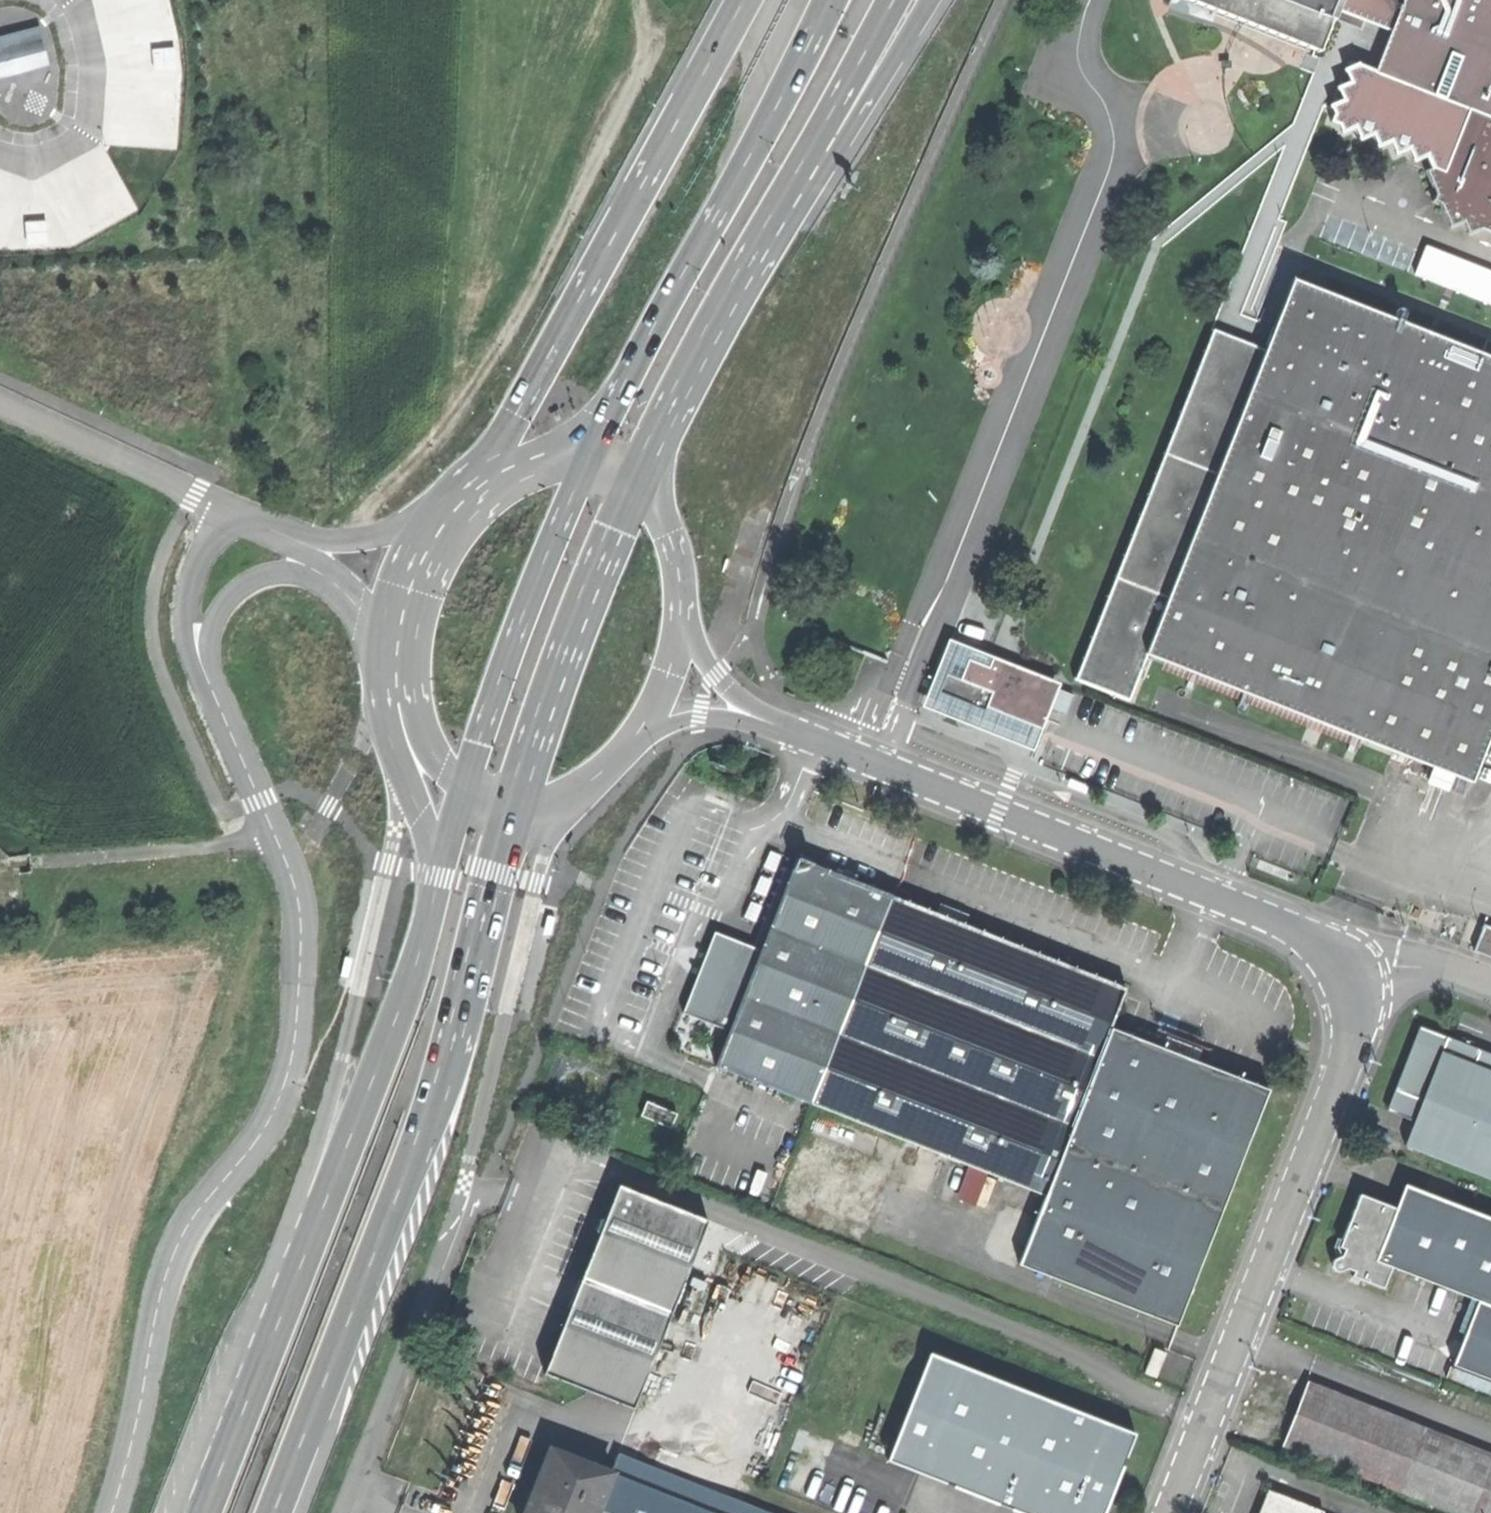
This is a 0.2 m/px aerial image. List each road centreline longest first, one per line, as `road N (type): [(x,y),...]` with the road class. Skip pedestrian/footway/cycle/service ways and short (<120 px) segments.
road 1 (trunk): [(272,1512),(438,1087),(515,798)]
road 2 (unclassified): [(276,834),(299,896),(297,1034),(270,1118),(196,1210),(162,1283),(110,1512)]
road 3 (trunk): [(434,876),(403,1010),(203,1512)]
road 4 (track): [(313,544),(389,499),(488,387),(654,48),(648,0)]
road 5 (unclassified): [(1352,981),(1314,935),(756,717)]
road 6 (track): [(84,1512),(147,1207),(219,1039),(252,937)]
road 7 (unclassified): [(1169,1512),(1348,1051),(1352,981)]
road 8 (trunk): [(753,0),(481,483)]
road 9 (trunk): [(831,0),(776,116),(683,270),(587,454)]
road 10 (trunk): [(637,477),(814,147)]
road 11 (trunk): [(587,454),(463,781)]
road 12 (trunk): [(515,798),(565,650),(637,477)]
road 13 (unclassified): [(341,1512),(453,1223)]
road 14 (unclassified): [(206,675),(214,616),(249,579),(275,570),(302,573),(358,619),(398,637)]
road 15 (residential): [(0,402),(224,506)]
road 16 (trunk): [(398,637),(391,707),(434,876)]
road 17 (residential): [(276,834),(241,844),(35,862)]
road 18 (trunk): [(814,147),(865,106),(929,0)]
road 19 (unclassified): [(224,506),(184,601),(184,625),(206,675)]
road 20 (unclassified): [(206,675),(276,834)]
road 21 (trunk): [(814,147),(889,0)]
road 22 (trunk): [(398,637),(442,762),(463,781)]
road 23 (residential): [(459,503),(373,534),(313,544)]
road 24 (trunk): [(681,617),(668,530),(637,477)]
road 25 (trunk): [(459,503),(425,552),(398,637)]
road 26 (trunk): [(515,798),(574,789),(637,730)]
road 27 (unclassified): [(1352,981),(1403,961),(1490,985)]
road 28 (residential): [(313,544),(398,637)]
road 29 (unclassified): [(756,717),(681,617)]
road 30 (trunk): [(637,730),(668,670),(681,617)]
road 31 (unclassified): [(637,730),(700,713),(756,717)]

